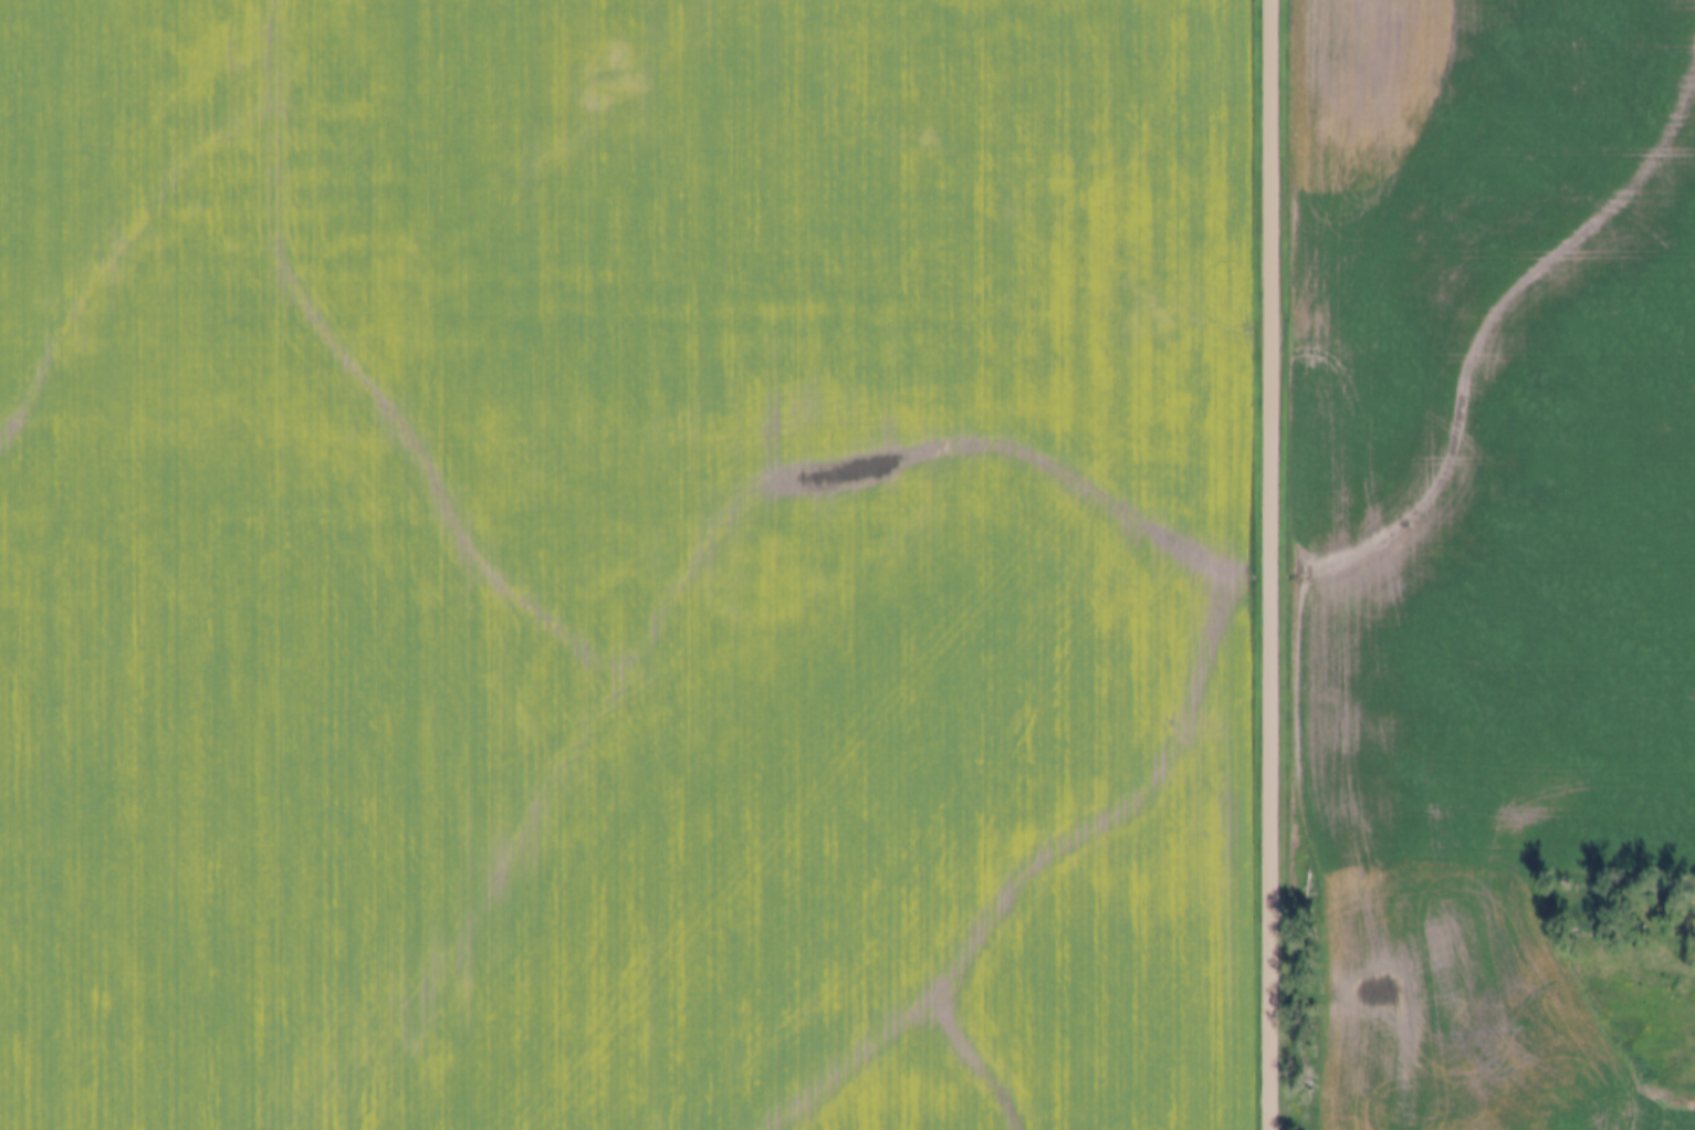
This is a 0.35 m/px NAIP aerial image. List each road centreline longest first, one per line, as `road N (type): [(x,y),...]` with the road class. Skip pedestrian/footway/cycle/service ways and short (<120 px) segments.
road 1 (residential): [(1278,1129),(1278,0)]

